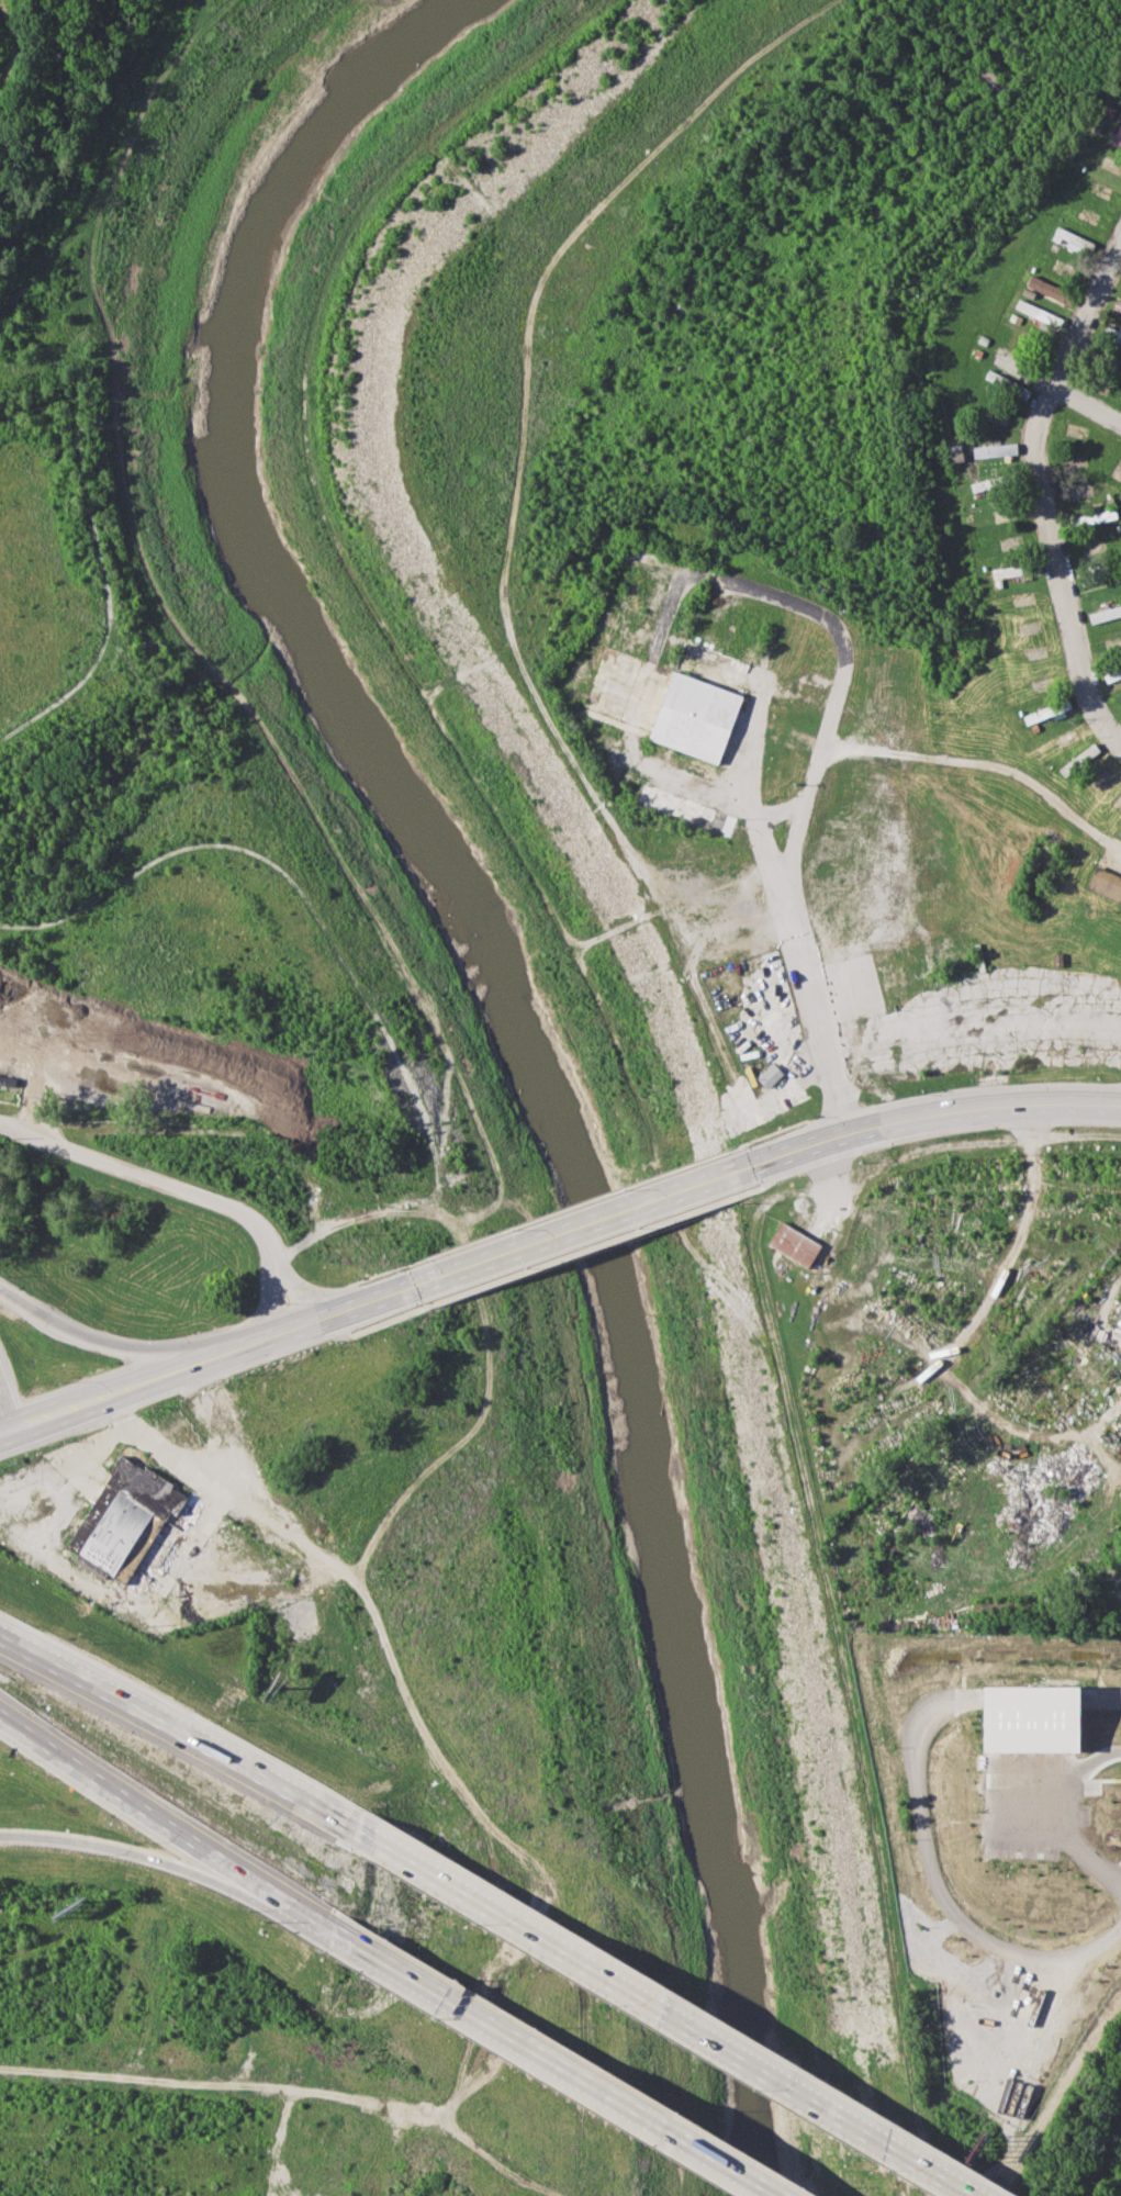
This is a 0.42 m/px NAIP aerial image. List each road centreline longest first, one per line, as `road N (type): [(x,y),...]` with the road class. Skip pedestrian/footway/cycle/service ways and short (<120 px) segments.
road 1 (track): [(775,1355),(680,1231),(658,1154),(573,948),(335,547),(306,452),(304,359),(315,306),(361,206),(426,136),(596,0)]
road 2 (track): [(834,1060),(808,1069),(780,1098),(758,1102),(730,1077),(664,907),(522,664),(504,593),(534,269),(737,70),(837,0)]
road 3 (track): [(910,2066),(877,1833),(751,1241),(759,1207),(771,1196),(832,1190)]
road 4 (motorway): [(982,2195),(371,1836)]
road 5 (residential): [(1120,252),(1035,435),(1032,466),(1085,685),(1120,747)]
road 6 (motorway): [(326,1925),(780,2195)]
road 7 (motorway): [(371,1836),(0,1640)]
road 8 (track): [(839,1419),(935,1362),(991,1289),(1020,1230),(1033,1105)]
road 9 (primary): [(737,1174),(855,1129),(926,1114),(989,1103),(1120,1105)]
road 10 (motorway): [(0,1707),(326,1925)]
road 11 (residential): [(298,1327),(257,1223),(239,1211),(0,1123)]
road 12 (primary): [(434,1281),(737,1174)]
road 13 (motorway): [(0,1834),(138,1852),(257,1900),(299,1907)]
road 14 (residential): [(0,2063),(280,2087)]
road 15 (primary): [(181,1372),(434,1281)]
road 16 (track): [(831,1202),(877,1224),(873,1307),(935,1362)]
road 17 (motorway): [(181,1372),(63,1325),(0,1289)]
road 18 (primary): [(11,1432),(181,1372)]

